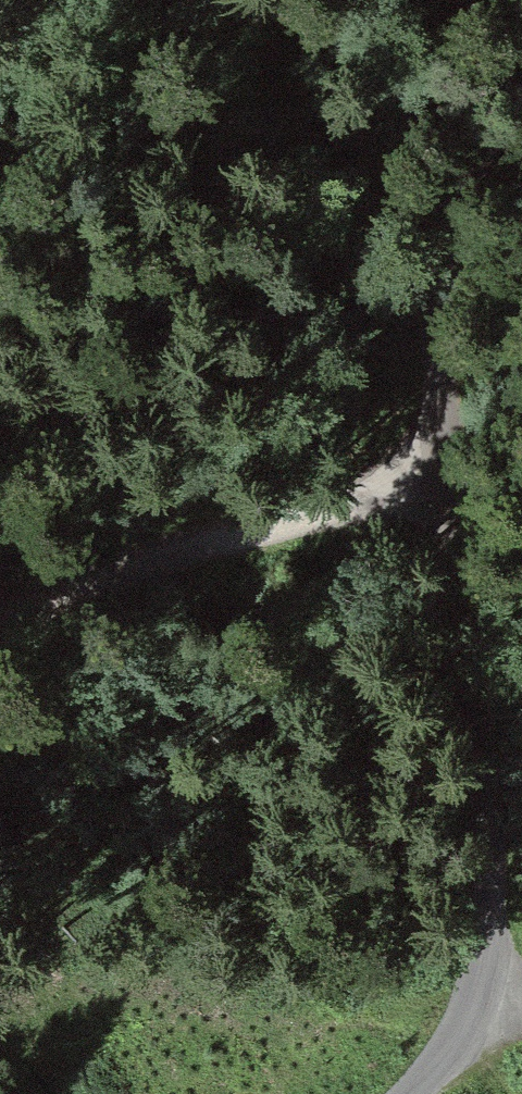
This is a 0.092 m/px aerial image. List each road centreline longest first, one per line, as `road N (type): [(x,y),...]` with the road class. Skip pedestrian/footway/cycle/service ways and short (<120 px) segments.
road 1 (residential): [(521,101),(476,127),(438,258),(443,442),(479,682),(490,905),(477,987),(446,1056),(407,1093)]
road 2 (track): [(0,614),(292,522),(443,442)]

